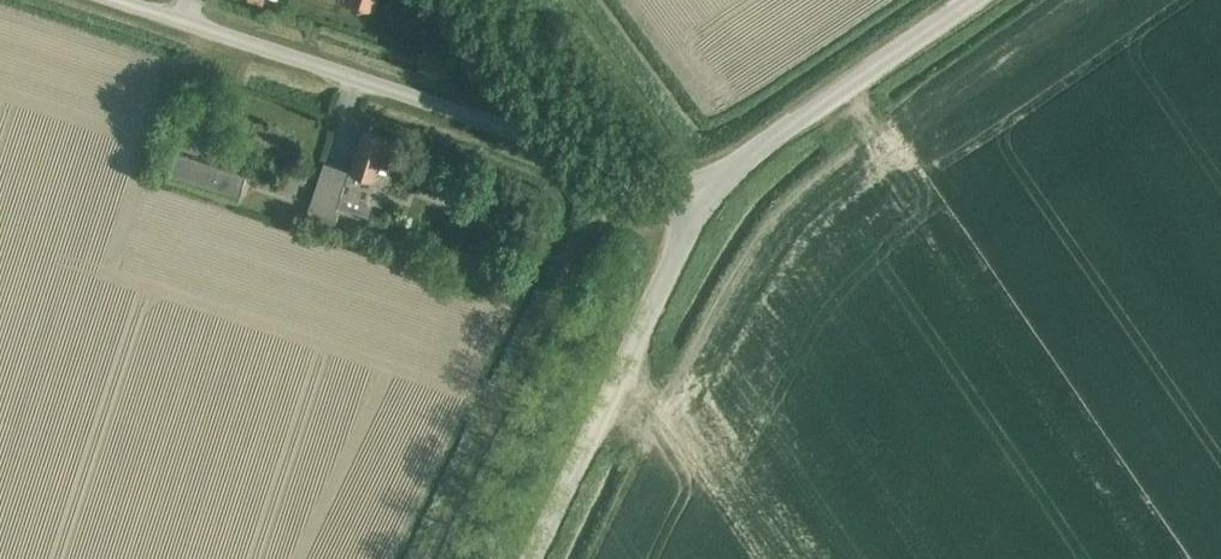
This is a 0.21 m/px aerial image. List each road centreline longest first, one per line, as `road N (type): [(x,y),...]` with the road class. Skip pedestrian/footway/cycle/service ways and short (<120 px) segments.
road 1 (unclassified): [(697,200),(121,0)]
road 2 (track): [(619,172),(585,216),(411,558)]
road 3 (unclassified): [(526,558),(697,200)]
road 4 (unclassified): [(697,200),(979,0)]

